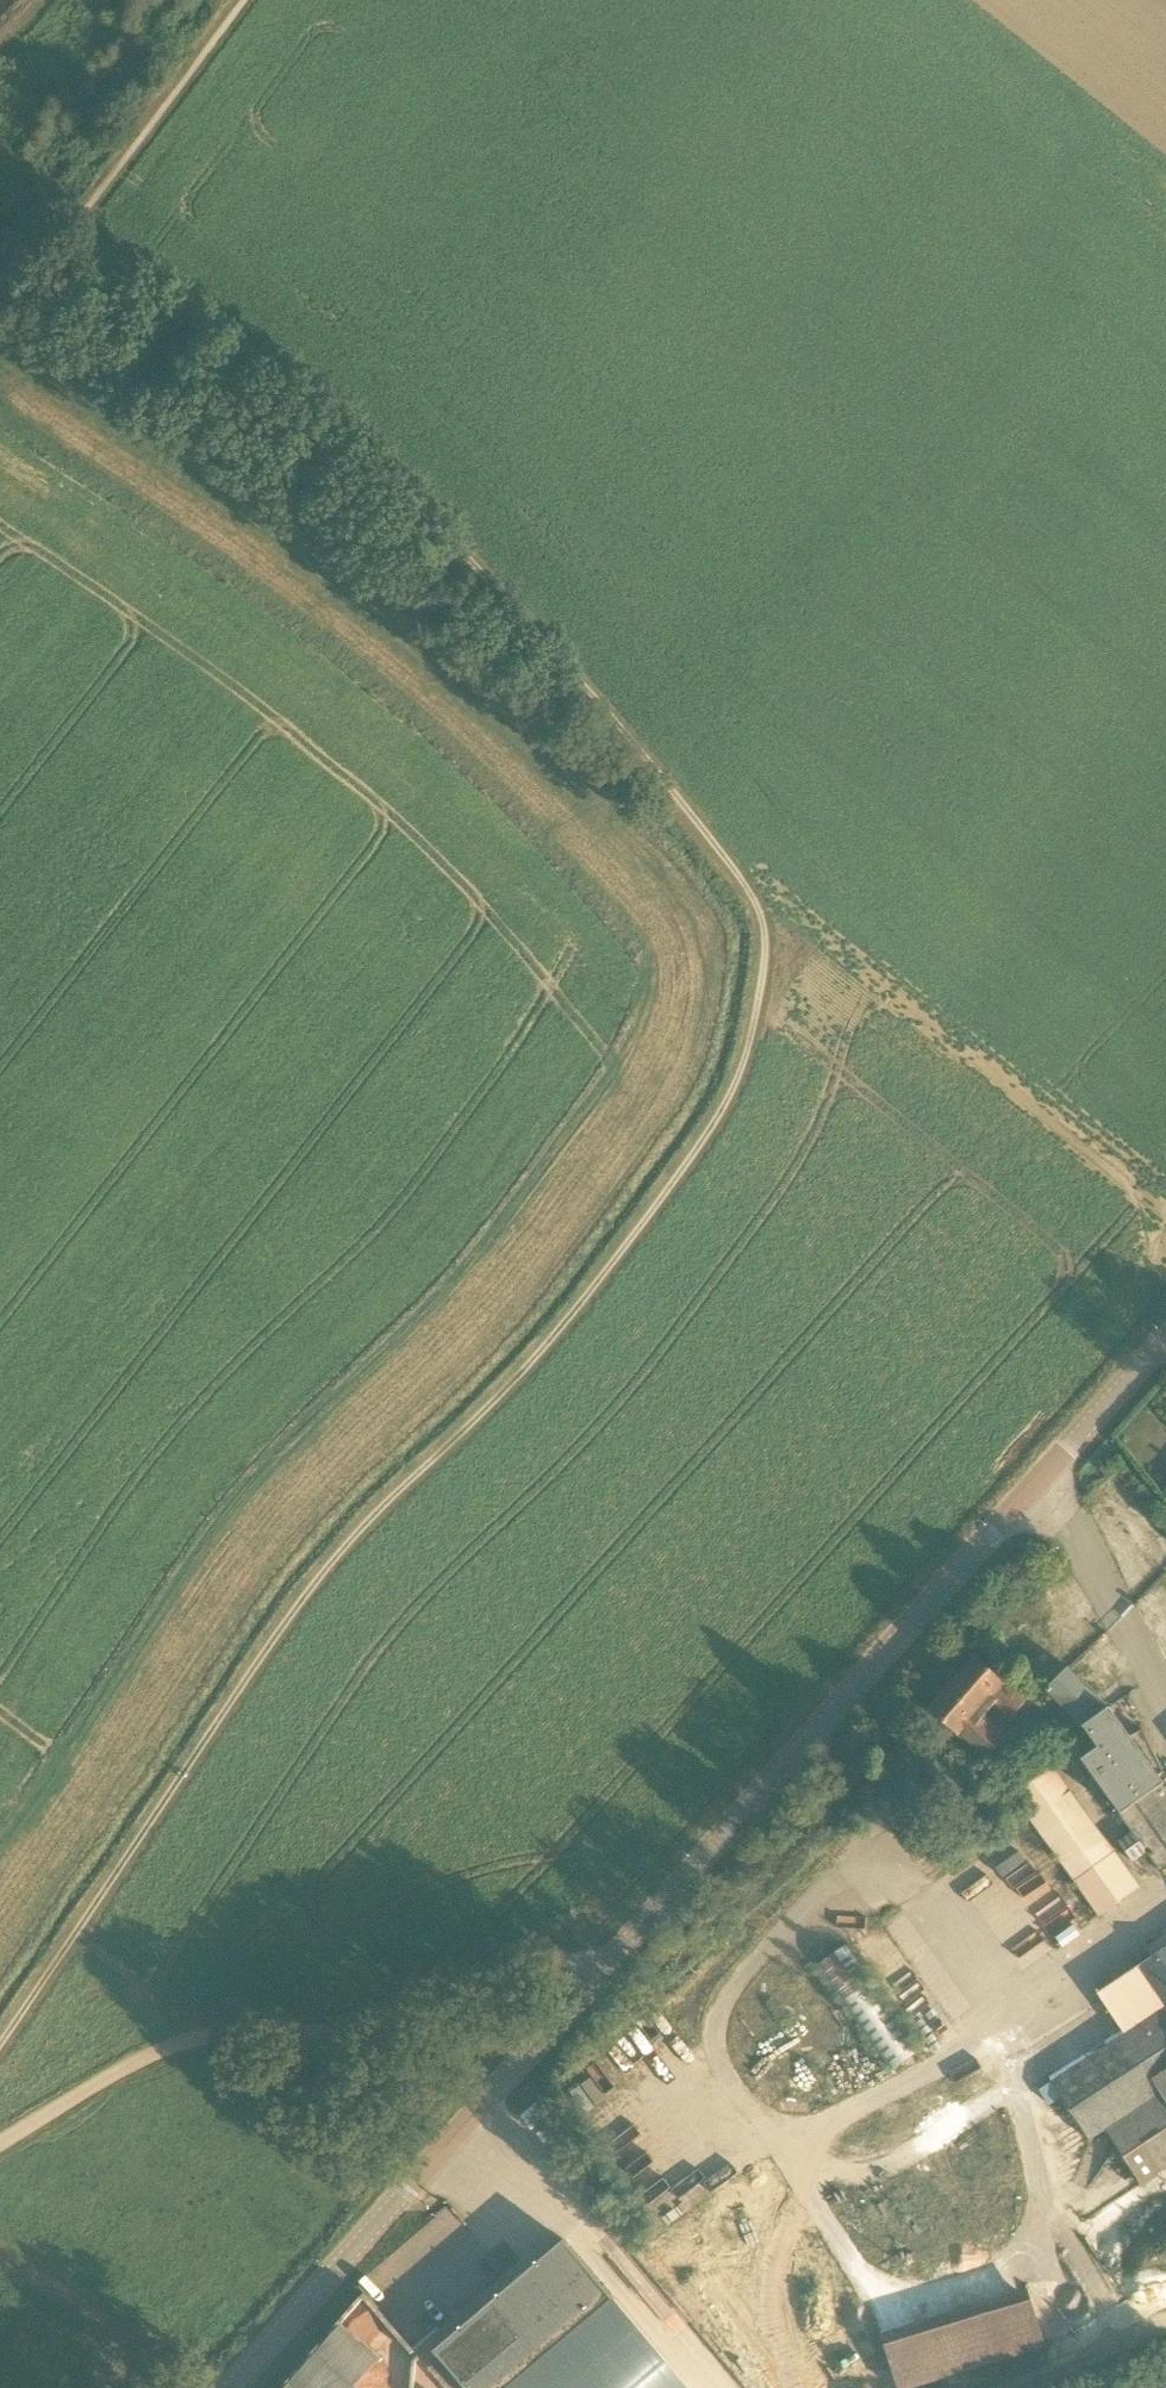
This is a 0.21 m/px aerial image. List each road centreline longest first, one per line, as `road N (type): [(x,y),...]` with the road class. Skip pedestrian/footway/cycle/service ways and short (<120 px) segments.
road 1 (tertiary): [(232,2387),(1165,1334)]
road 2 (track): [(0,2143),(148,2058),(359,2021),(544,1959),(603,1971)]

